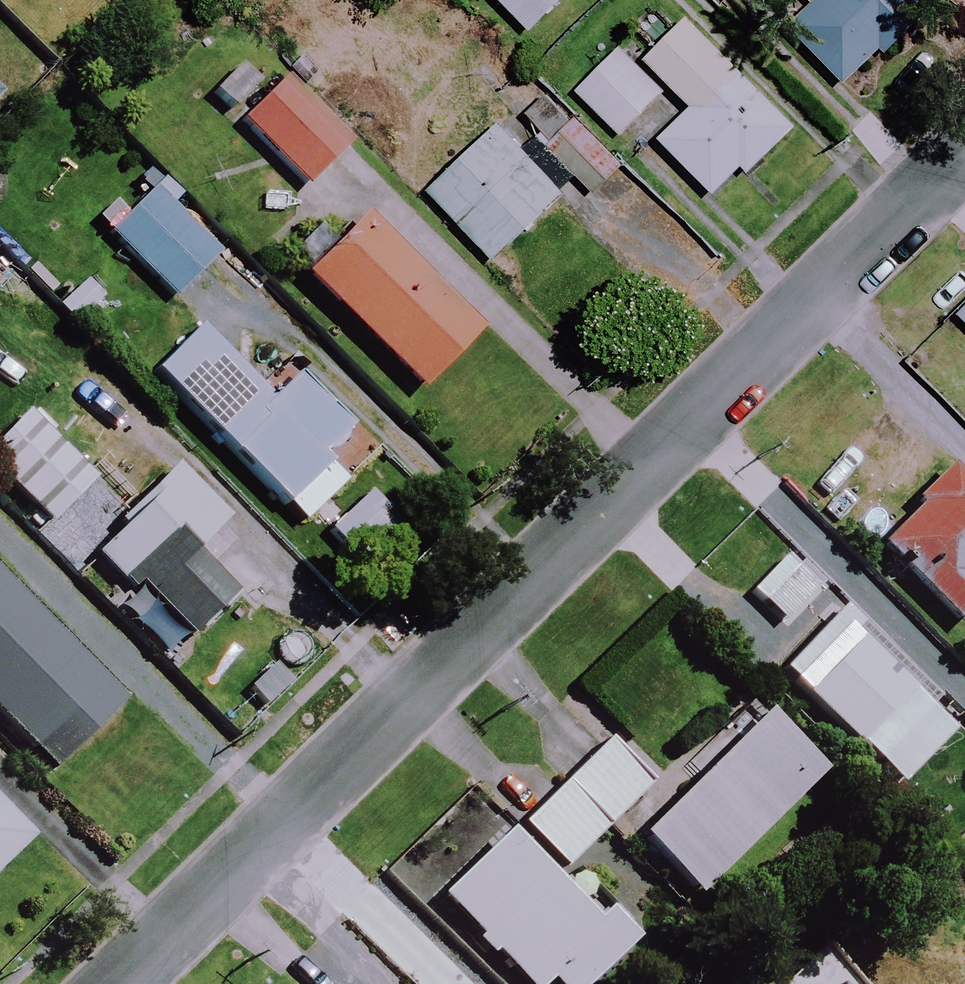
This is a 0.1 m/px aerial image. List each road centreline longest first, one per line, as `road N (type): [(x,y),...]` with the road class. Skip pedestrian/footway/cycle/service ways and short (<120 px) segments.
road 1 (residential): [(964,162),(113,983)]

